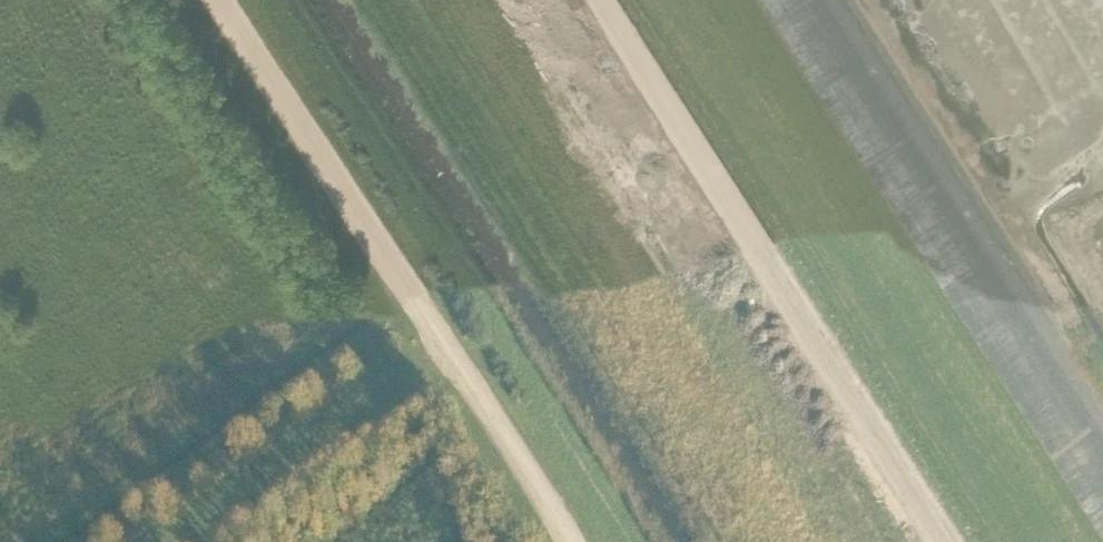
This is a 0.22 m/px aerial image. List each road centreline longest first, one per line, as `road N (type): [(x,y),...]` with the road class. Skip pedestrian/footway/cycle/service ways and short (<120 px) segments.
road 1 (track): [(1102,417),(836,0)]

